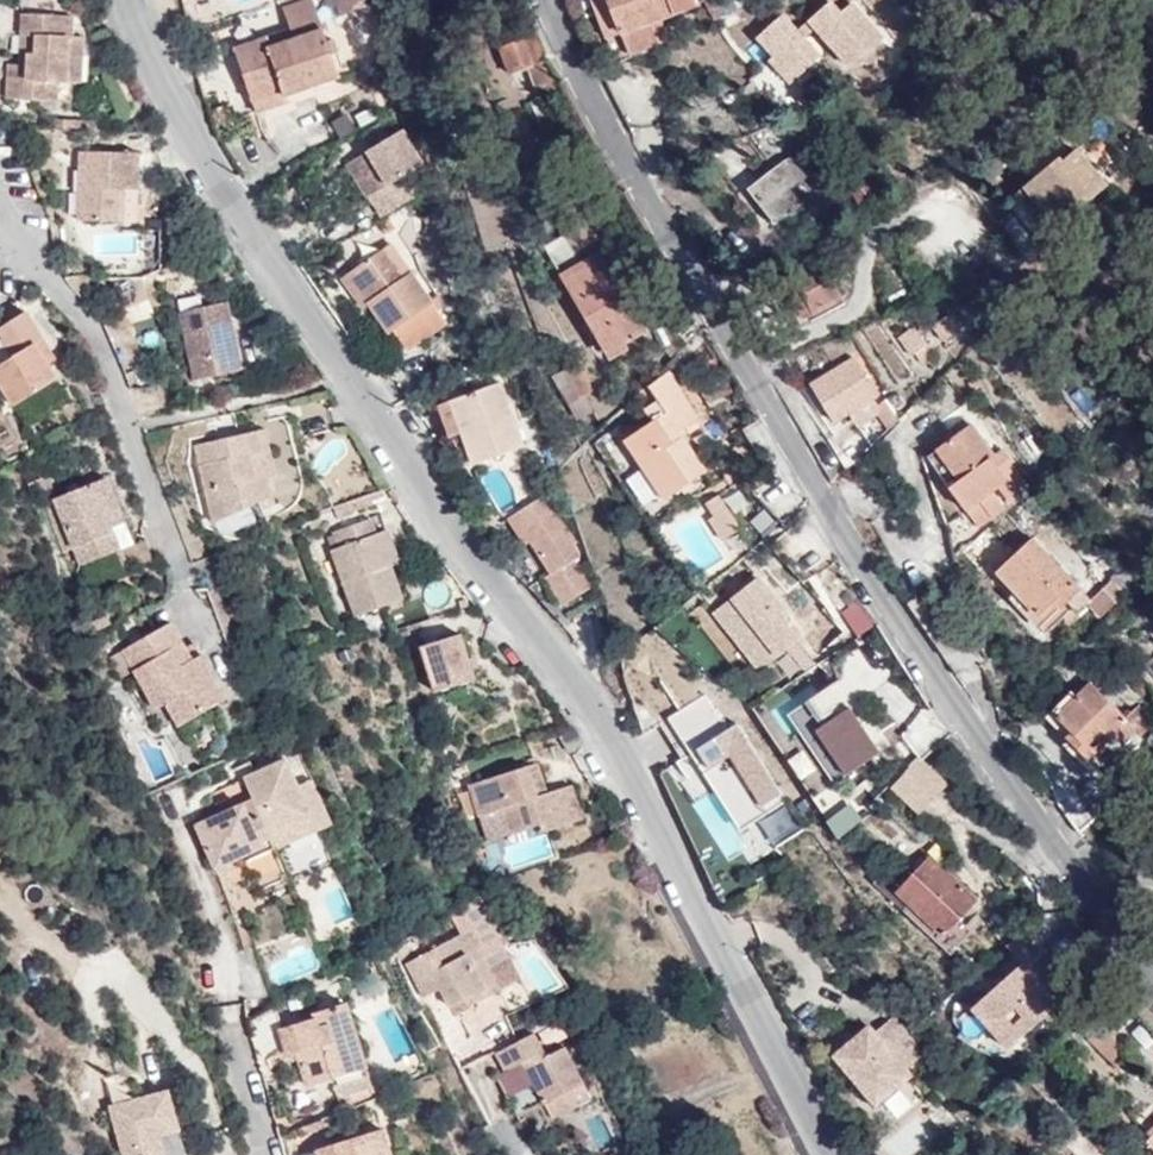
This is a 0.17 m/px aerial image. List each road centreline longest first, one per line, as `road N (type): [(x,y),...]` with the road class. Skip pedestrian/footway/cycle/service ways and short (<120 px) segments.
road 1 (residential): [(128,0),(176,105),(294,297),(445,523),(558,662),(620,756),(823,1154)]
road 2 (tertiary): [(550,0),(619,149),(902,626),(1152,972)]

